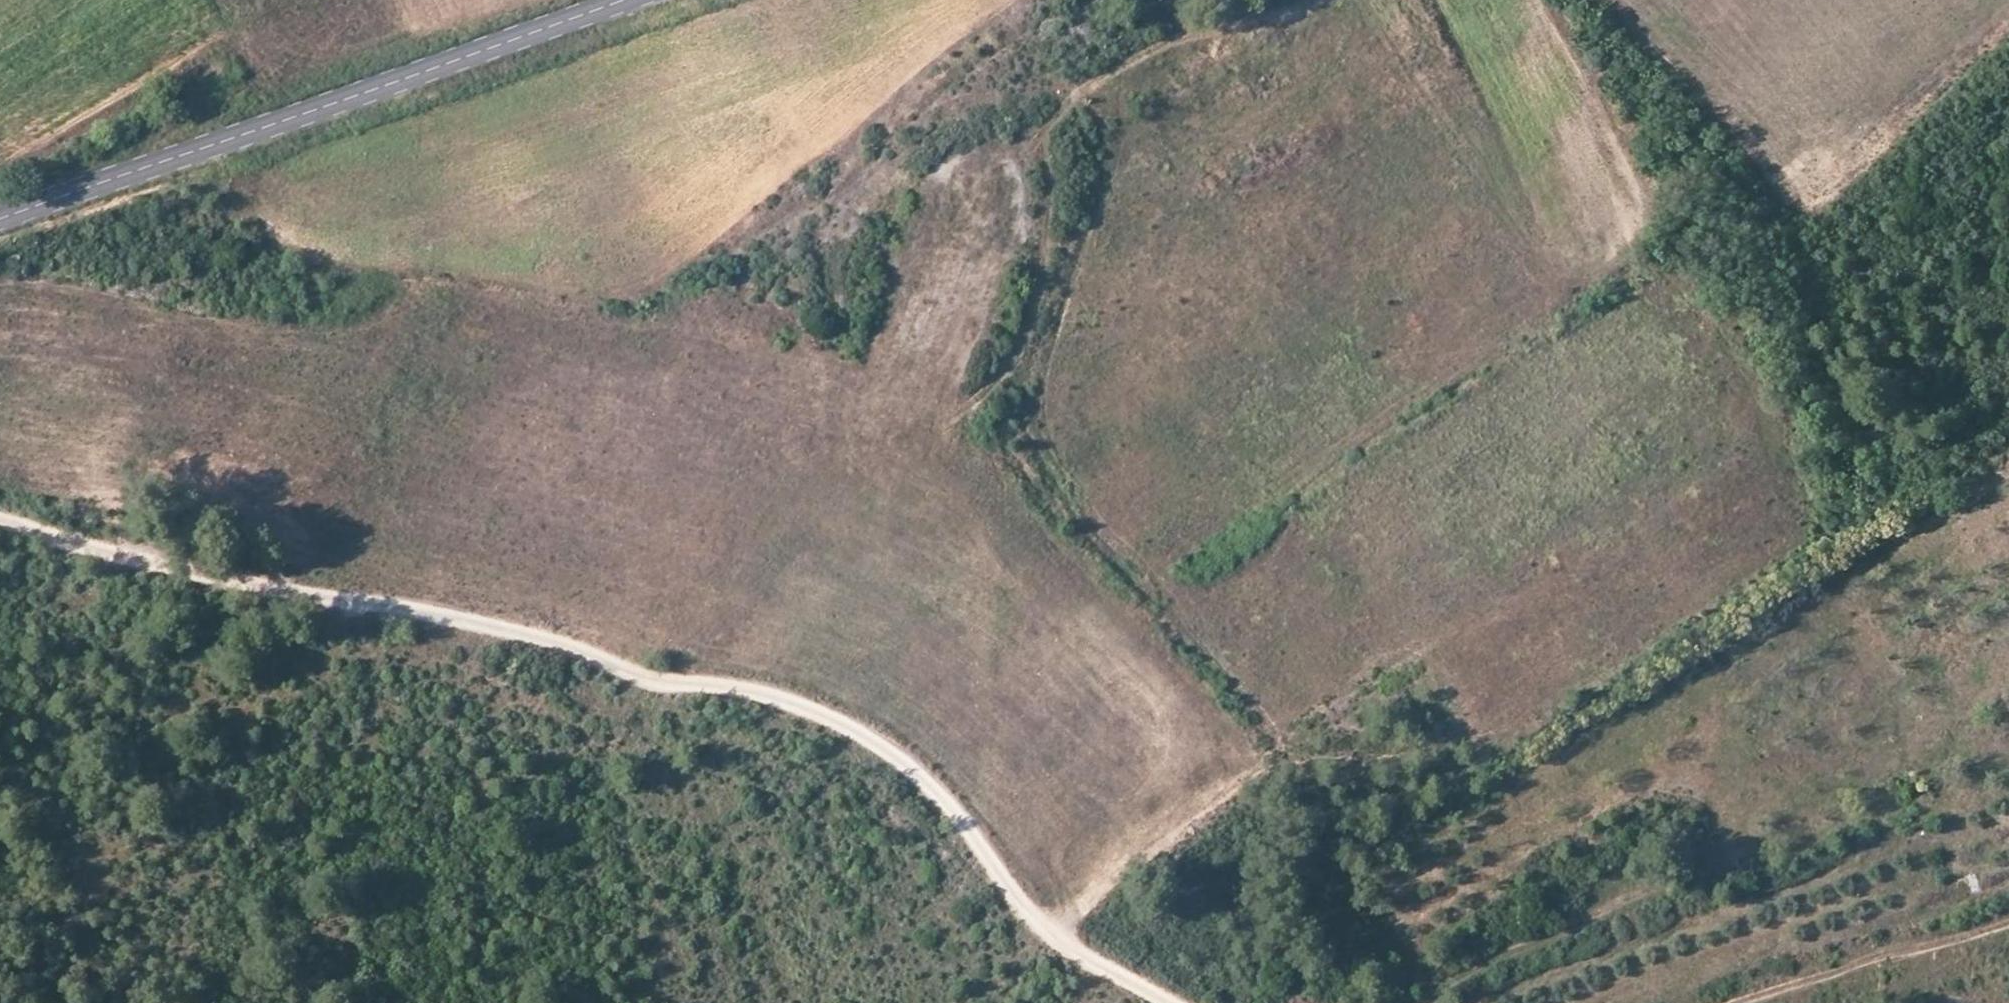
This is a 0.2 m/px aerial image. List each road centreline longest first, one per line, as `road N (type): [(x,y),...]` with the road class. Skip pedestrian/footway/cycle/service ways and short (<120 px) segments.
road 1 (track): [(0,519),(251,586),(365,602),(538,640),(619,673),(745,691),(830,721),(899,760),(1070,947),(1171,1002)]
road 2 (tertiary): [(0,221),(627,0)]

